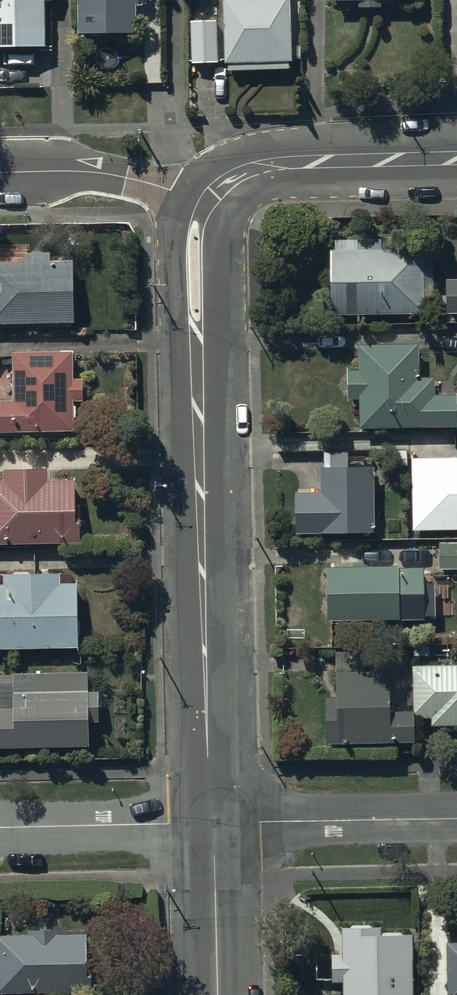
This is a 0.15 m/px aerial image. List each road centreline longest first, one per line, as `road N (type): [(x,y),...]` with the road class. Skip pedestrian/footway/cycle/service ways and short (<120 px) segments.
road 1 (tertiary): [(215,825),(198,293),(212,200)]
road 2 (tertiary): [(212,200),(243,170),(271,163),(456,158)]
road 3 (residential): [(215,825),(456,820)]
road 4 (unclassified): [(0,171),(147,178),(212,200)]
road 5 (residential): [(0,829),(215,825)]
road 6 (tertiary): [(218,994),(215,825)]

